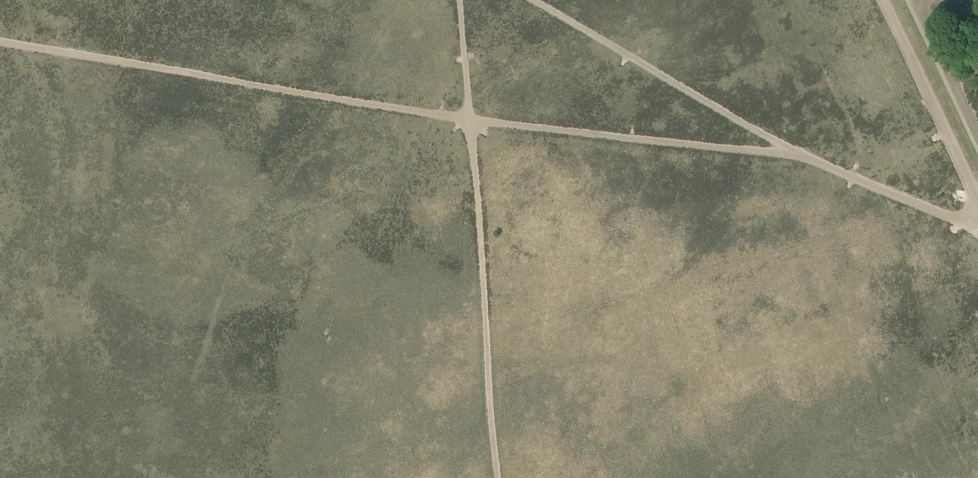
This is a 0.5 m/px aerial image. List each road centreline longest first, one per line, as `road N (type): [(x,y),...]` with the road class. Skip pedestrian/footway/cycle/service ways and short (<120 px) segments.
road 1 (track): [(0,41),(469,121),(794,151)]
road 2 (track): [(533,0),(794,151),(977,229)]
road 3 (track): [(460,0),(498,477)]
road 4 (track): [(977,213),(883,0)]
road 5 (track): [(977,135),(914,0)]

